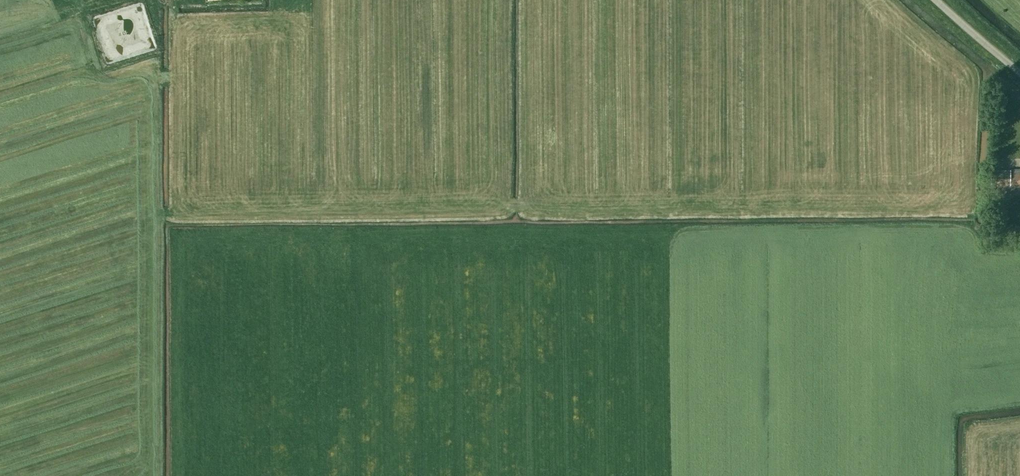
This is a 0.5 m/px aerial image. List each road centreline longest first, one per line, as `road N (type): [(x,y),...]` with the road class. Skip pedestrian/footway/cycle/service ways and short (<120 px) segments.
road 1 (unclassified): [(1019,78),(924,0)]

